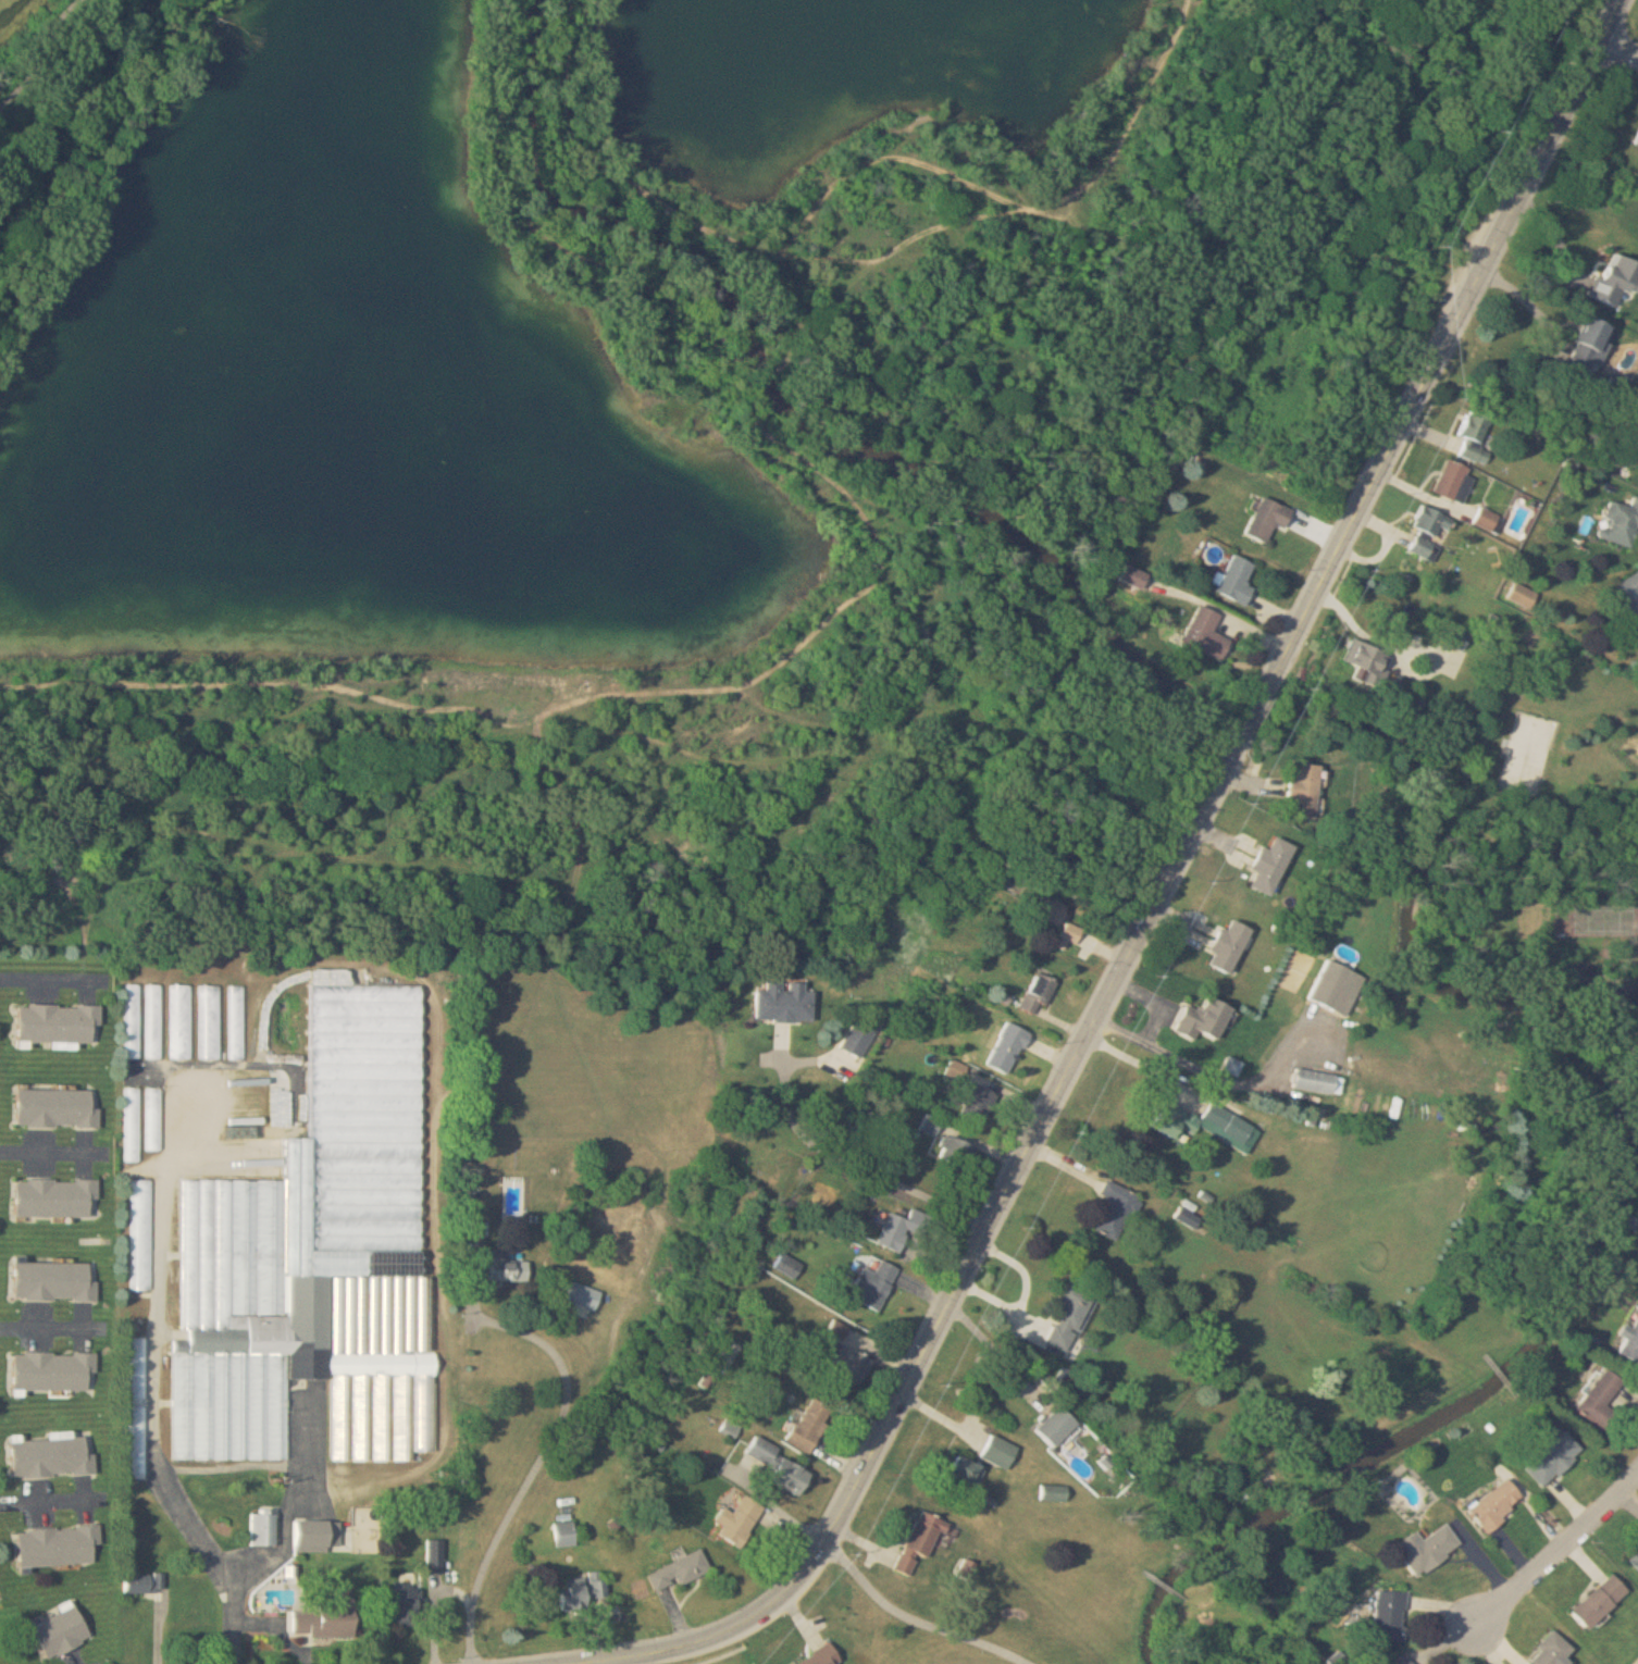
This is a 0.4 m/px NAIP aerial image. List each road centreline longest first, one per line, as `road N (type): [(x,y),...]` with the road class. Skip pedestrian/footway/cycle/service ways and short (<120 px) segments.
road 1 (tertiary): [(1624,0),(822,1547),(770,1607),(716,1638),(576,1663)]
road 2 (track): [(0,680),(136,686),(227,678),(528,712),(621,697),(608,725),(656,732),(719,756),(799,754),(895,715),(989,725),(1045,741),(1187,843)]
road 3 (track): [(621,697),(758,673),(865,582),(873,543),(860,495),(815,454),(756,427),(717,356),(682,314),(556,236),(512,177),(499,112),(499,0)]
road 4 (track): [(1180,0),(1143,90),(1074,177),(1056,216),(1000,199),(839,264),(784,258),(656,199),(612,160),(564,84),(564,0)]
road 5 (track): [(266,936),(266,891),(249,849),(549,878),(643,841),(723,841),(860,917)]
road 6 (track): [(1445,342),(1387,293),(1382,258),(1419,229),(1542,0)]
road 7 (track): [(197,0),(164,36),(0,281)]
road 8 (track): [(1056,216),(1167,245),(1339,245),(1382,258)]
road 9 (track): [(784,258),(793,227),(873,158),(1000,199)]
road 10 (track): [(0,804),(249,849)]
road 11 (residential): [(1637,1470),(1476,1625)]

